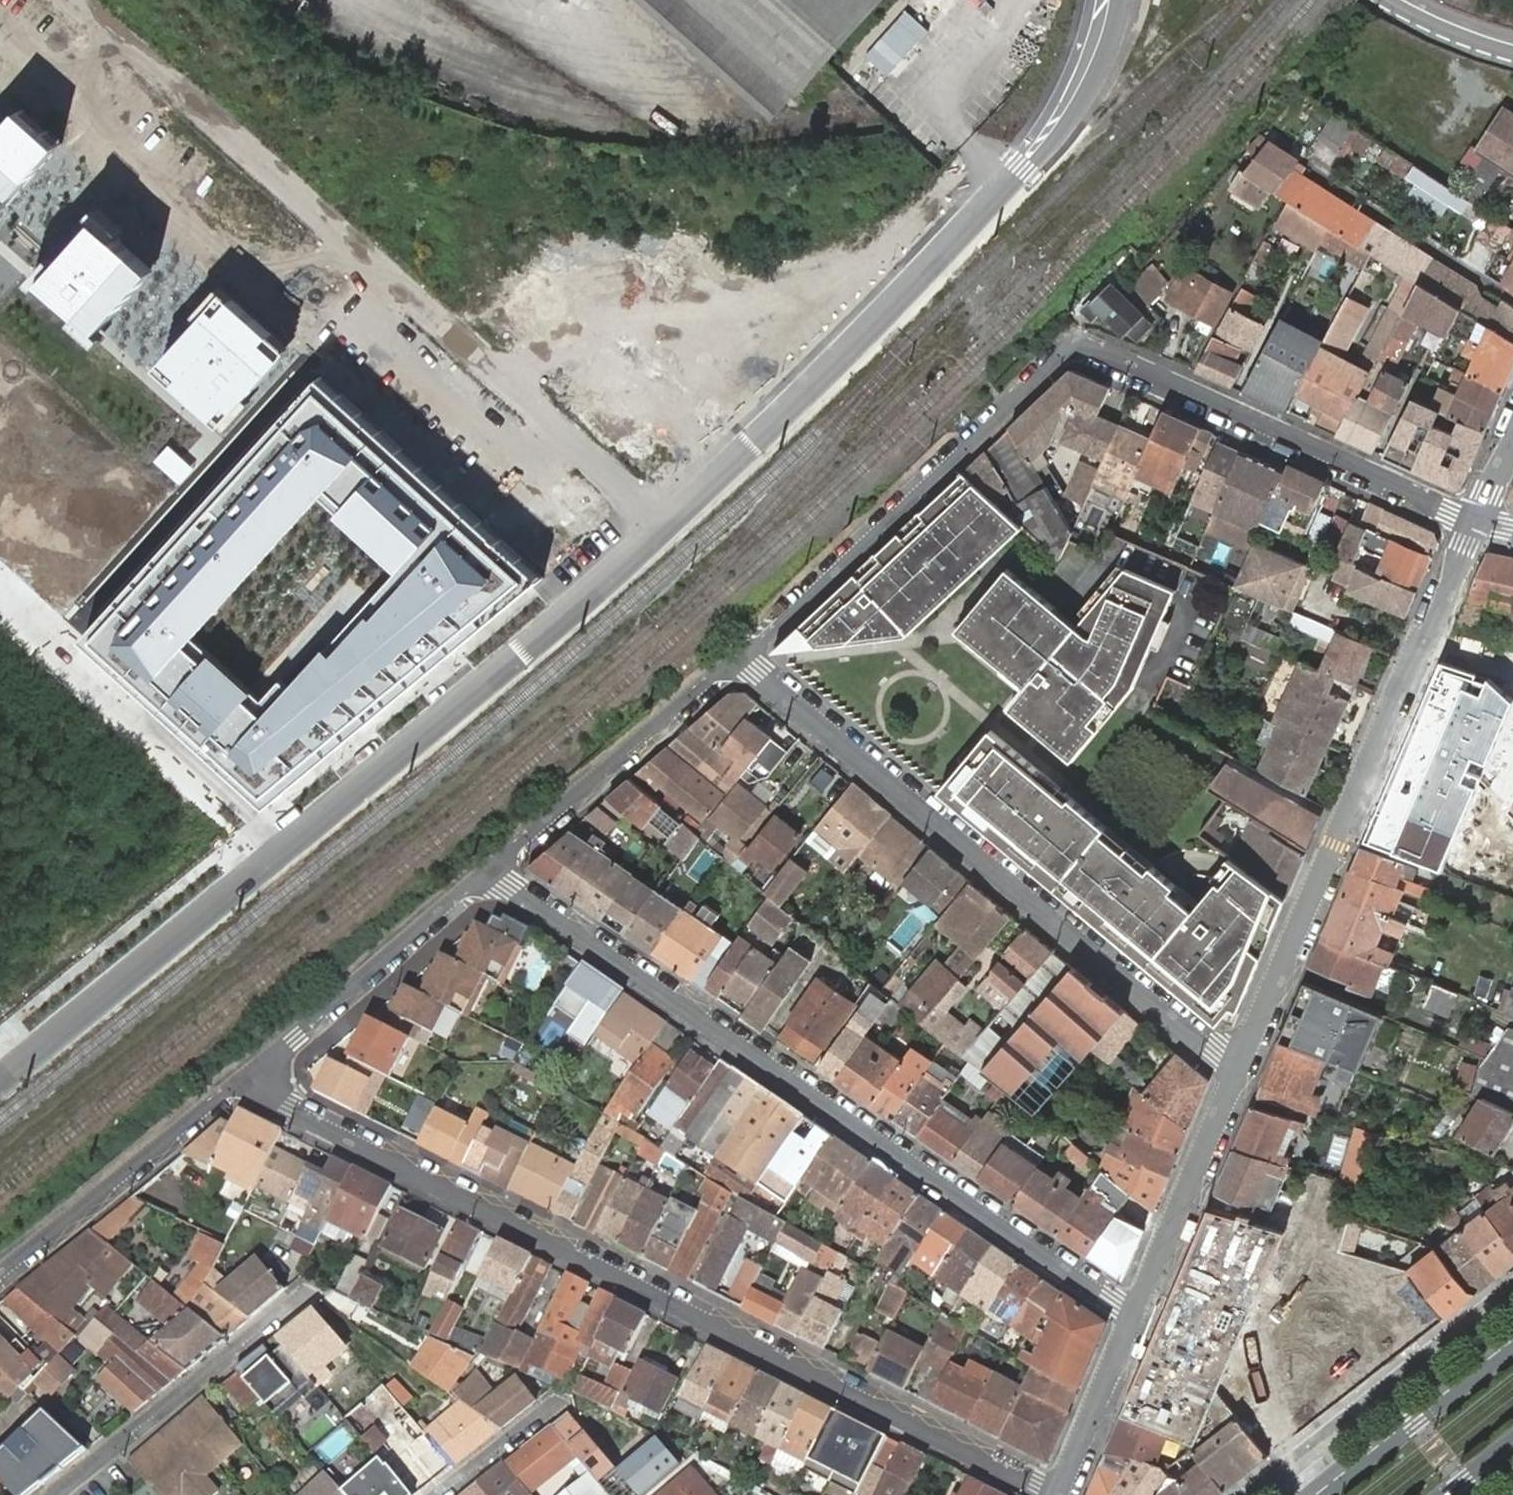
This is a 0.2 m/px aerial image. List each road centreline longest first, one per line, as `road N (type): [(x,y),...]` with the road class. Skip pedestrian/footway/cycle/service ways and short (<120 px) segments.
road 1 (unclassified): [(278,853),(661,528),(1020,168),(1042,156),(1109,59),(1126,0)]
road 2 (residential): [(252,1070),(285,1110),(1050,1494)]
road 3 (residential): [(745,655),(1059,350),(1076,344),(1474,521)]
road 4 (track): [(661,528),(75,0)]
road 5 (residential): [(1134,1313),(488,868)]
road 6 (residential): [(745,655),(1237,1071)]
road 7 (residential): [(1474,521),(1237,1071)]
road 8 (track): [(382,279),(60,640)]
road 9 (residential): [(0,585),(278,853)]
road 10 (unclassified): [(0,1077),(278,853)]
road 11 (residential): [(488,868),(710,677),(745,655)]
road 12 (residential): [(0,1272),(252,1070)]
road 13 (residential): [(488,868),(252,1070)]
road 14 (residential): [(1237,1071),(1134,1313)]
road 15 (secondary): [(1512,1339),(1314,1494)]
road 16 (residential): [(1134,1313),(1055,1494)]
road 17 (unclassified): [(1389,0),(1512,53)]

